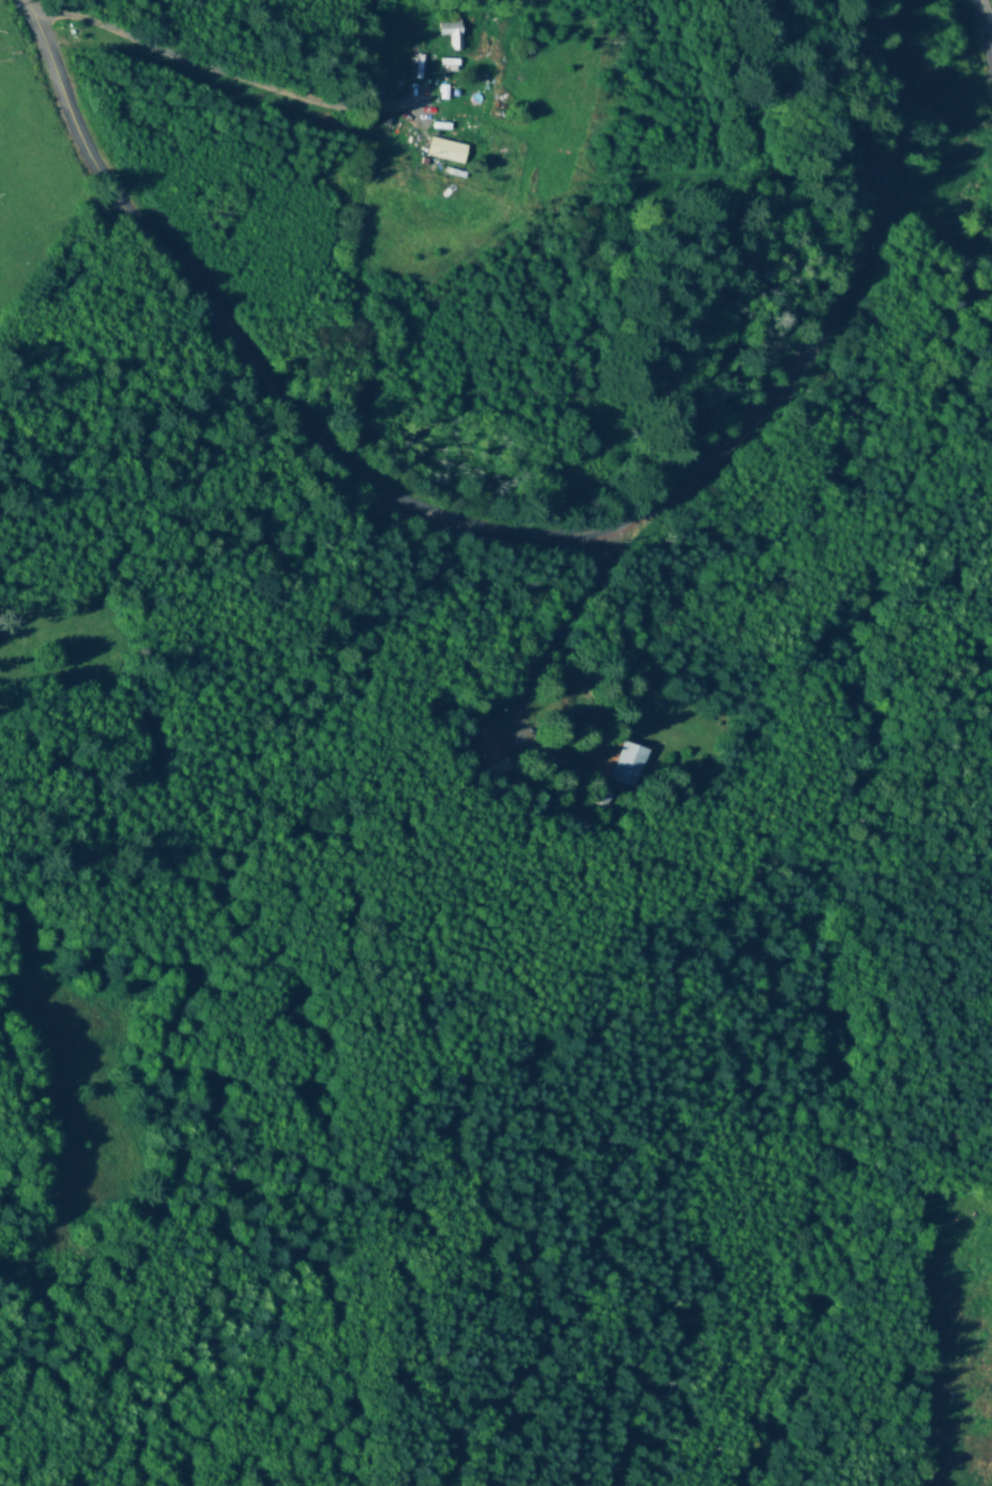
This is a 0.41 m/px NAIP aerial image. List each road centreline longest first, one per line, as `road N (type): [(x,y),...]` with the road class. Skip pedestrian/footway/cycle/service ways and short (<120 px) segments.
road 1 (residential): [(931,0),(920,141),(814,360),(735,452),(601,538),(440,524),(301,413),(122,207),(22,0)]

